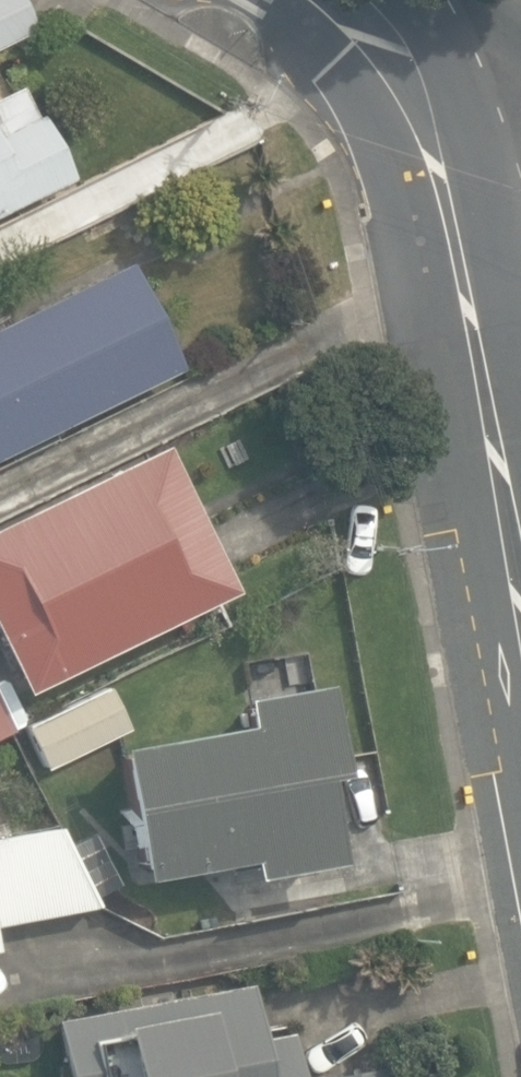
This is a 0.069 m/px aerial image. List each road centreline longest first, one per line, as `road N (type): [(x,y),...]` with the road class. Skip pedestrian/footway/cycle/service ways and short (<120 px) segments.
road 1 (secondary): [(520,587),(474,319),(437,161),(397,54)]
road 2 (residential): [(520,92),(397,54)]

